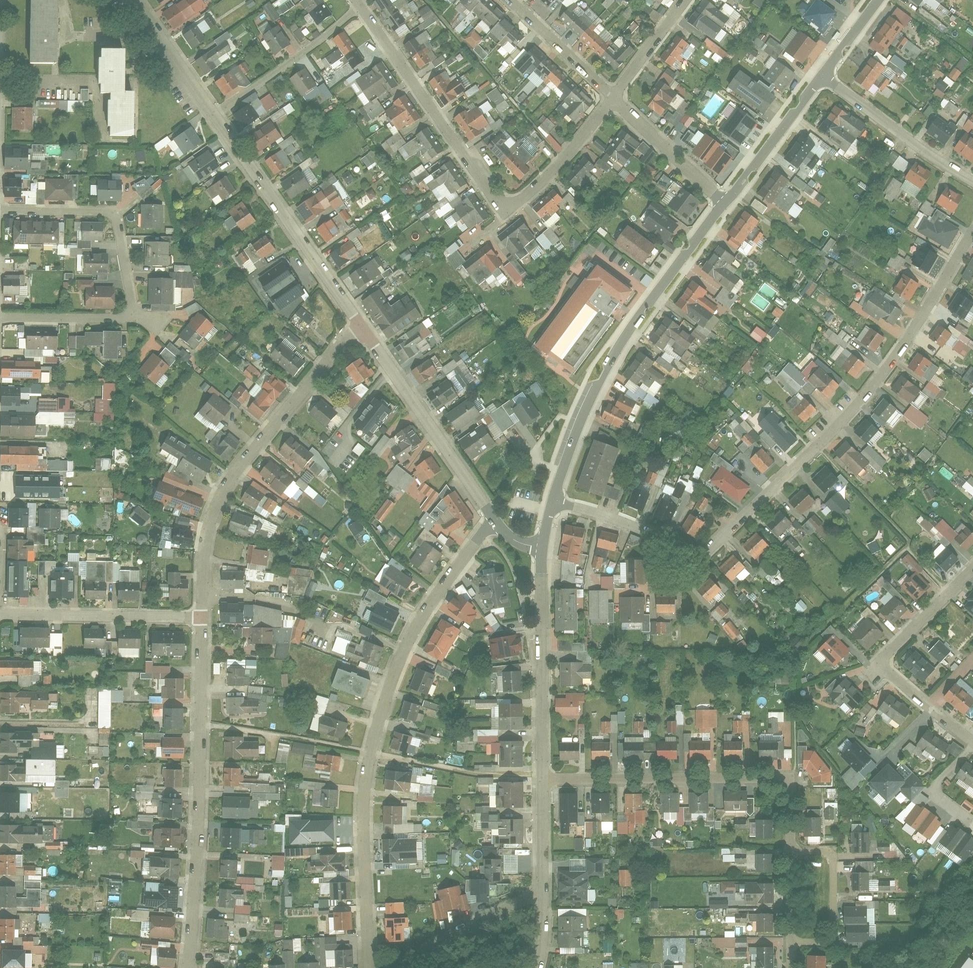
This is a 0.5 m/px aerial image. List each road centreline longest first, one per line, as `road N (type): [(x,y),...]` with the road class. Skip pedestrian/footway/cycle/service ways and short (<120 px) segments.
road 1 (residential): [(369,967),(358,786),(404,646),(504,503)]
road 2 (residential): [(972,213),(878,367),(700,549)]
road 3 (residential): [(615,94),(525,195),(500,200),(476,179),(353,0)]
road 4 (residential): [(134,0),(367,319)]
road 5 (residential): [(193,967),(205,614)]
road 6 (residential): [(205,614),(210,525),(244,449),(367,319)]
road 7 (residential): [(724,200),(588,393),(554,500)]
road 8 (residential): [(540,776),(754,773),(783,787),(785,849)]
road 9 (residential): [(972,558),(879,659),(972,738)]
road 10 (residential): [(545,530),(540,776)]
road 11 (residential): [(367,319),(504,503)]
road 12 (residential): [(0,209),(118,216),(136,320)]
road 13 (residential): [(785,849),(839,848),(840,948),(787,951)]
road 14 (residential): [(0,611),(205,614)]
road 15 (residential): [(822,73),(972,176)]
road 16 (residential): [(822,73),(724,200)]
road 17 (residential): [(615,94),(724,200)]
road 18 (residential): [(397,967),(538,914)]
road 19 (residential): [(540,776),(538,914)]
road 20 (residential): [(0,320),(136,320)]
road 21 (residential): [(519,0),(615,94)]
road 22 (residential): [(652,534),(655,584),(686,585),(700,549)]

